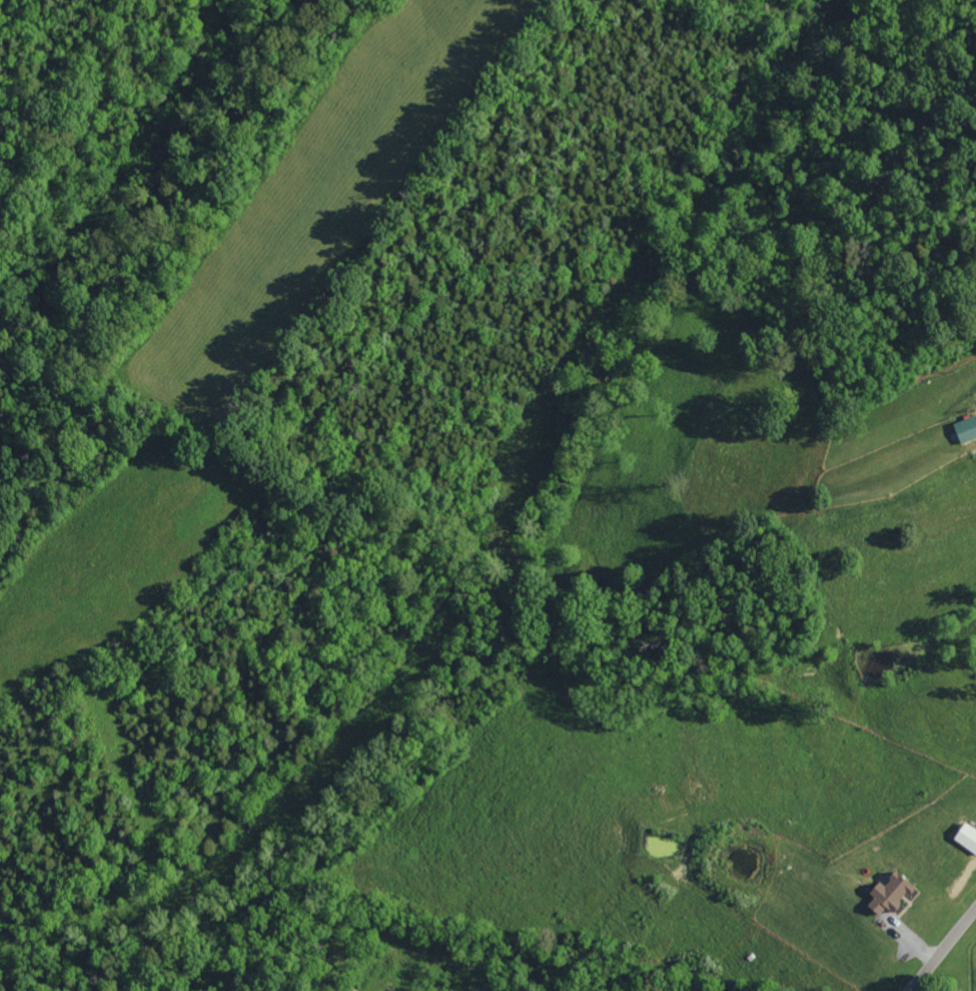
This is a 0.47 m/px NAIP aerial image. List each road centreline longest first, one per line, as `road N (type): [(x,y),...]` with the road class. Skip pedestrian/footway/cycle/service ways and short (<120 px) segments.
road 1 (tertiary): [(894,990),(975,892)]

